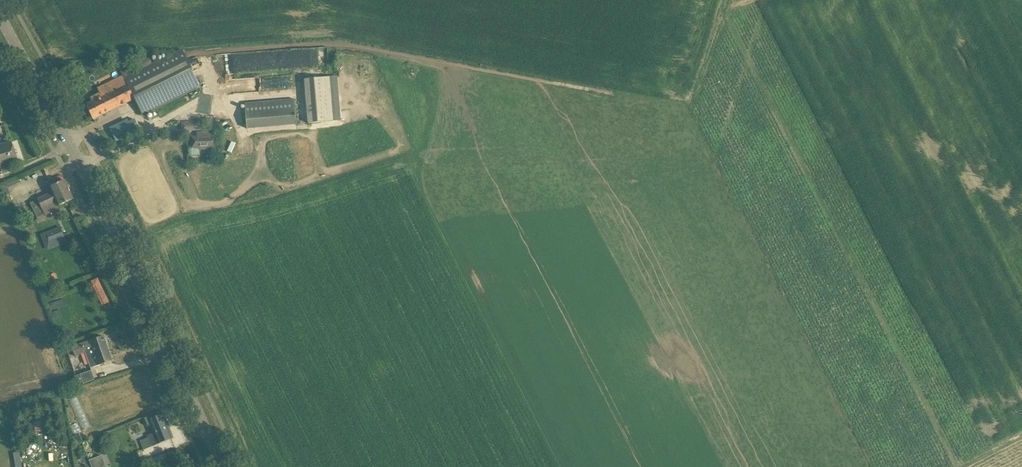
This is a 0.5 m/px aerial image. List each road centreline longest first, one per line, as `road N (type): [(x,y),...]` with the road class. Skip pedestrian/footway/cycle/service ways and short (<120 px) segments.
road 1 (secondary): [(224,466),(70,141),(0,14)]

